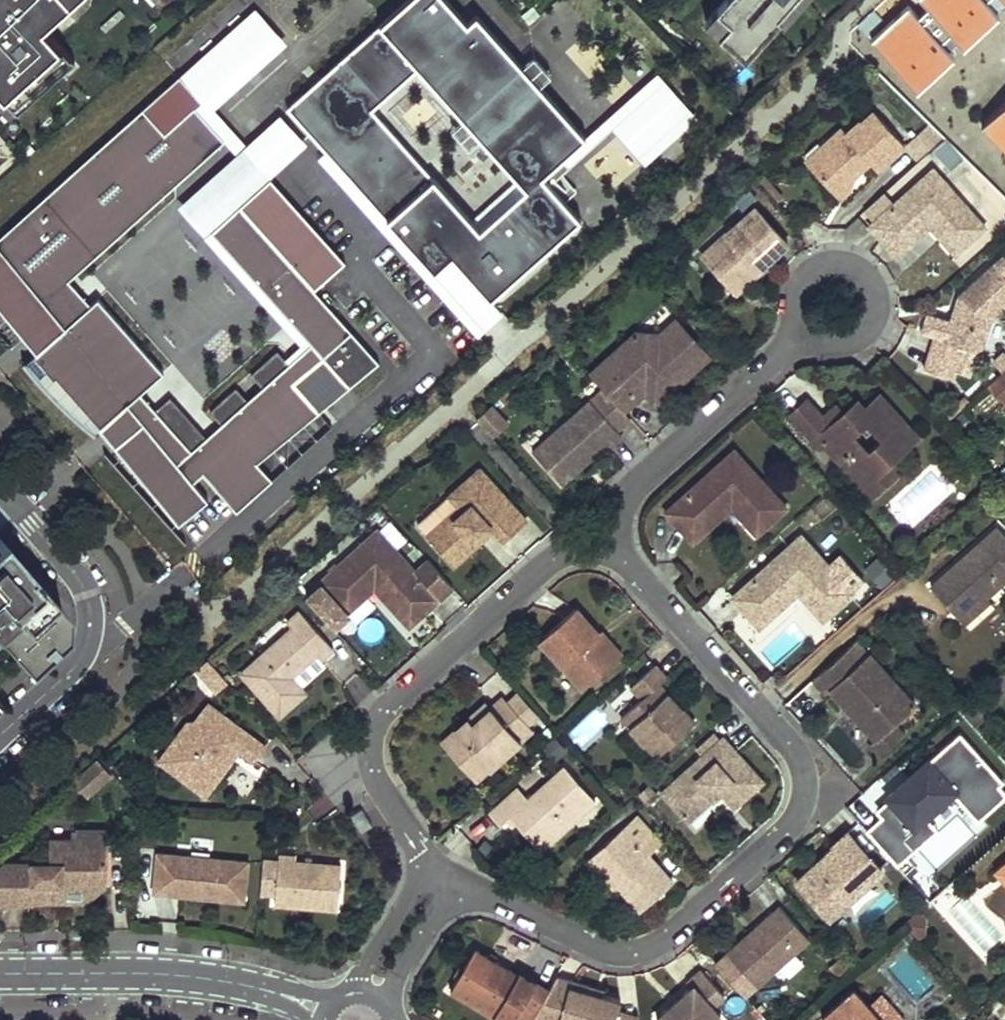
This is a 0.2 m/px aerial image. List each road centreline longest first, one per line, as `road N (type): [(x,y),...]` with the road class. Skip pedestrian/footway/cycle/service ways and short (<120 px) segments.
road 1 (residential): [(457,884),(627,956),(680,928),(785,834),(805,781),(795,743),(620,551)]
road 2 (residential): [(620,551),(584,548),(547,558),(377,709),(373,770),(428,861)]
road 3 (residential): [(0,974),(147,973),(289,996),(328,1012)]
road 4 (residential): [(0,735),(69,673),(89,640),(90,622),(83,587),(1,486)]
road 5 (residential): [(620,551),(629,482),(807,330)]
road 6 (residential): [(807,330),(835,343),(870,331),(883,299),(877,278),(850,257),(820,260),(796,288),(797,312)]
road 7 (residential): [(428,861),(353,994)]
road 8 (residential): [(384,1005),(457,884)]

